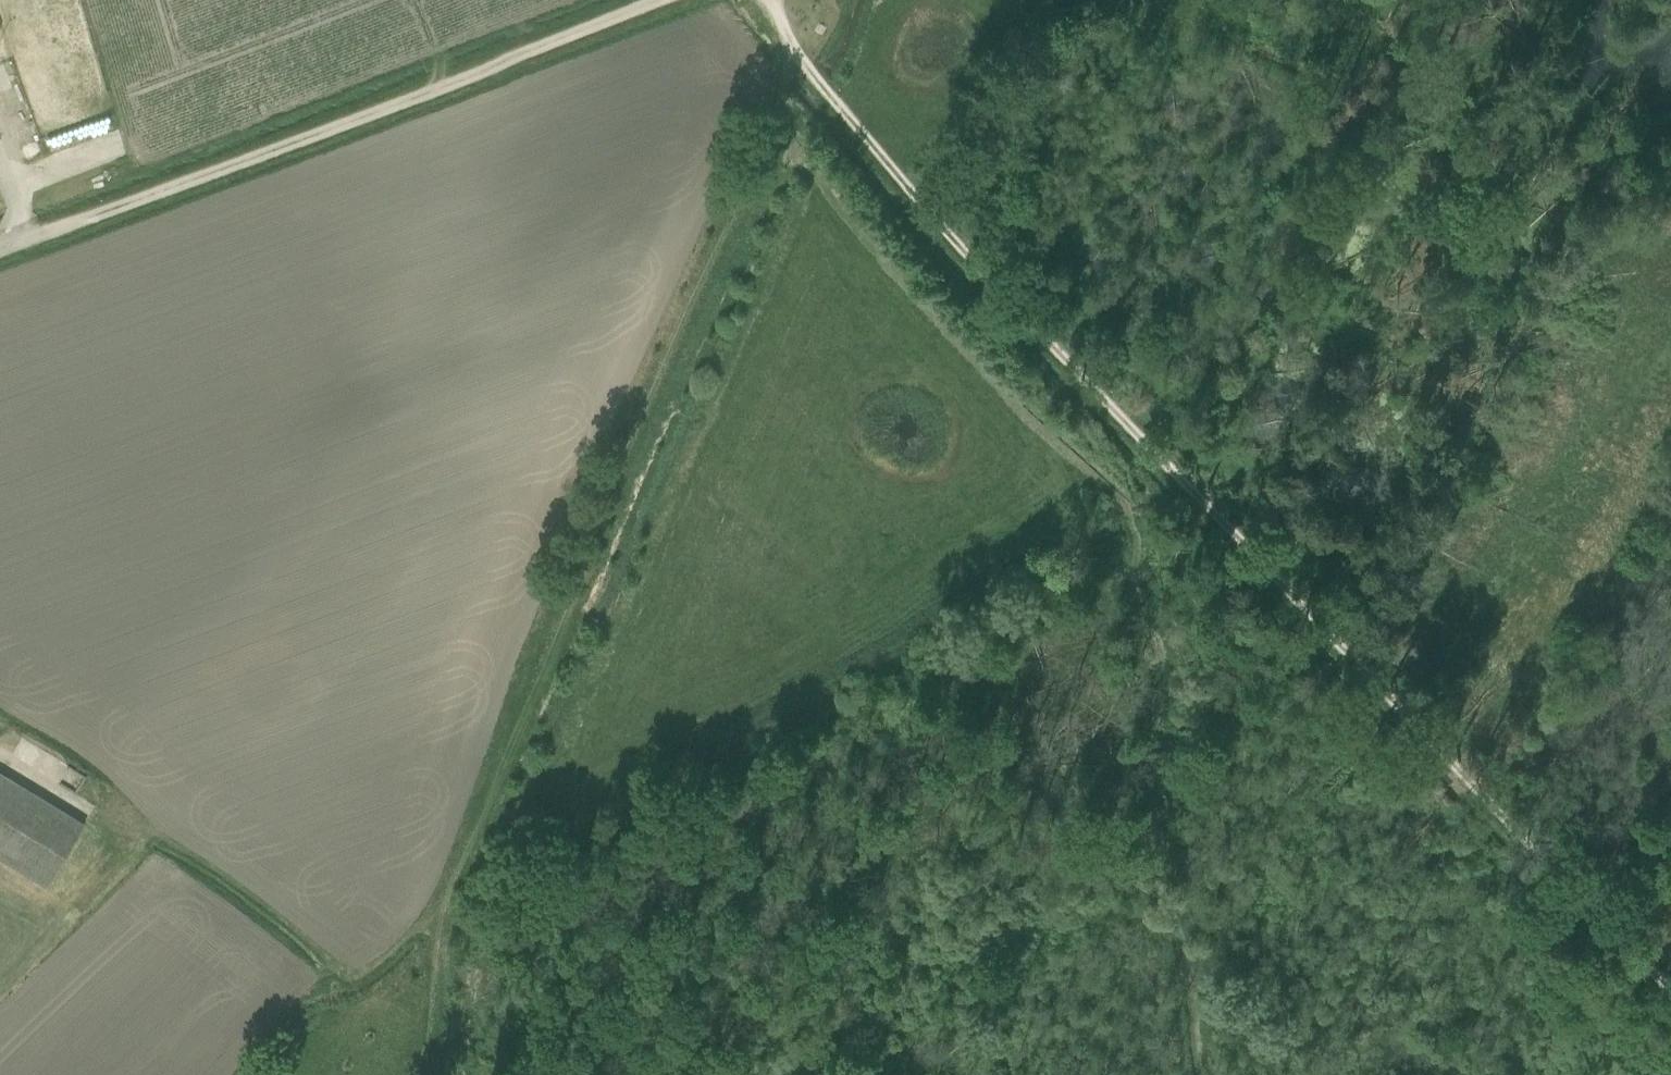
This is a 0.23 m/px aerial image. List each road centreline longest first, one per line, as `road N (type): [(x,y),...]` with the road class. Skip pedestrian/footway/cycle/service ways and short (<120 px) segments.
road 1 (track): [(1670,992),(920,212),(791,50)]
road 2 (track): [(664,0),(79,218)]

